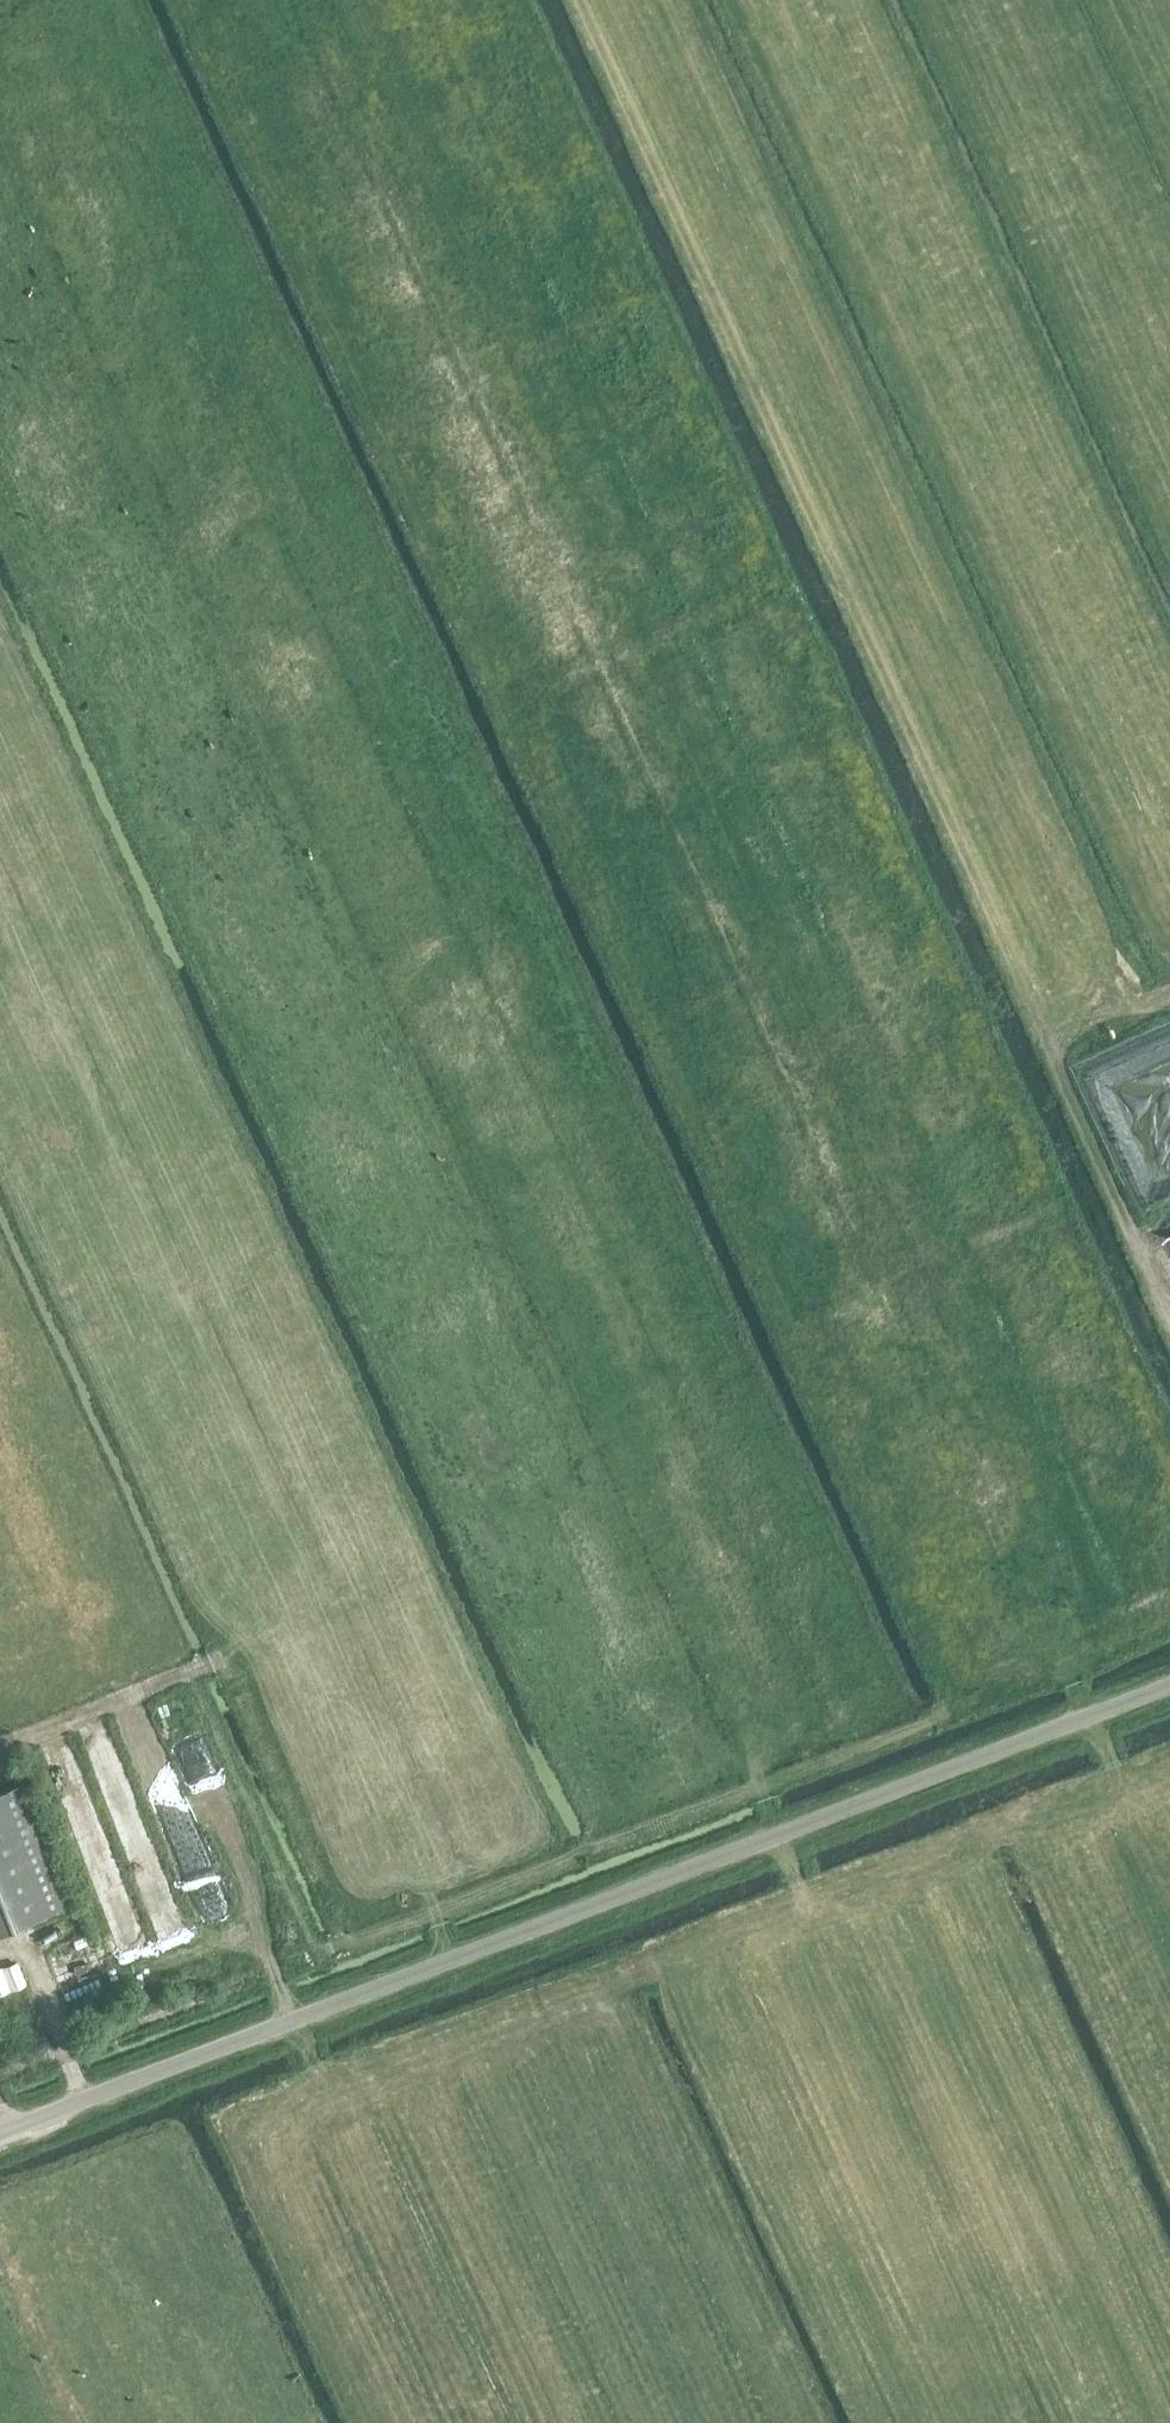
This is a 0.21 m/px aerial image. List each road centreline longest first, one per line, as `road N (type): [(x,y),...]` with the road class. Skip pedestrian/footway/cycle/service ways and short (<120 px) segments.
road 1 (unclassified): [(0,2131),(1169,1684)]

